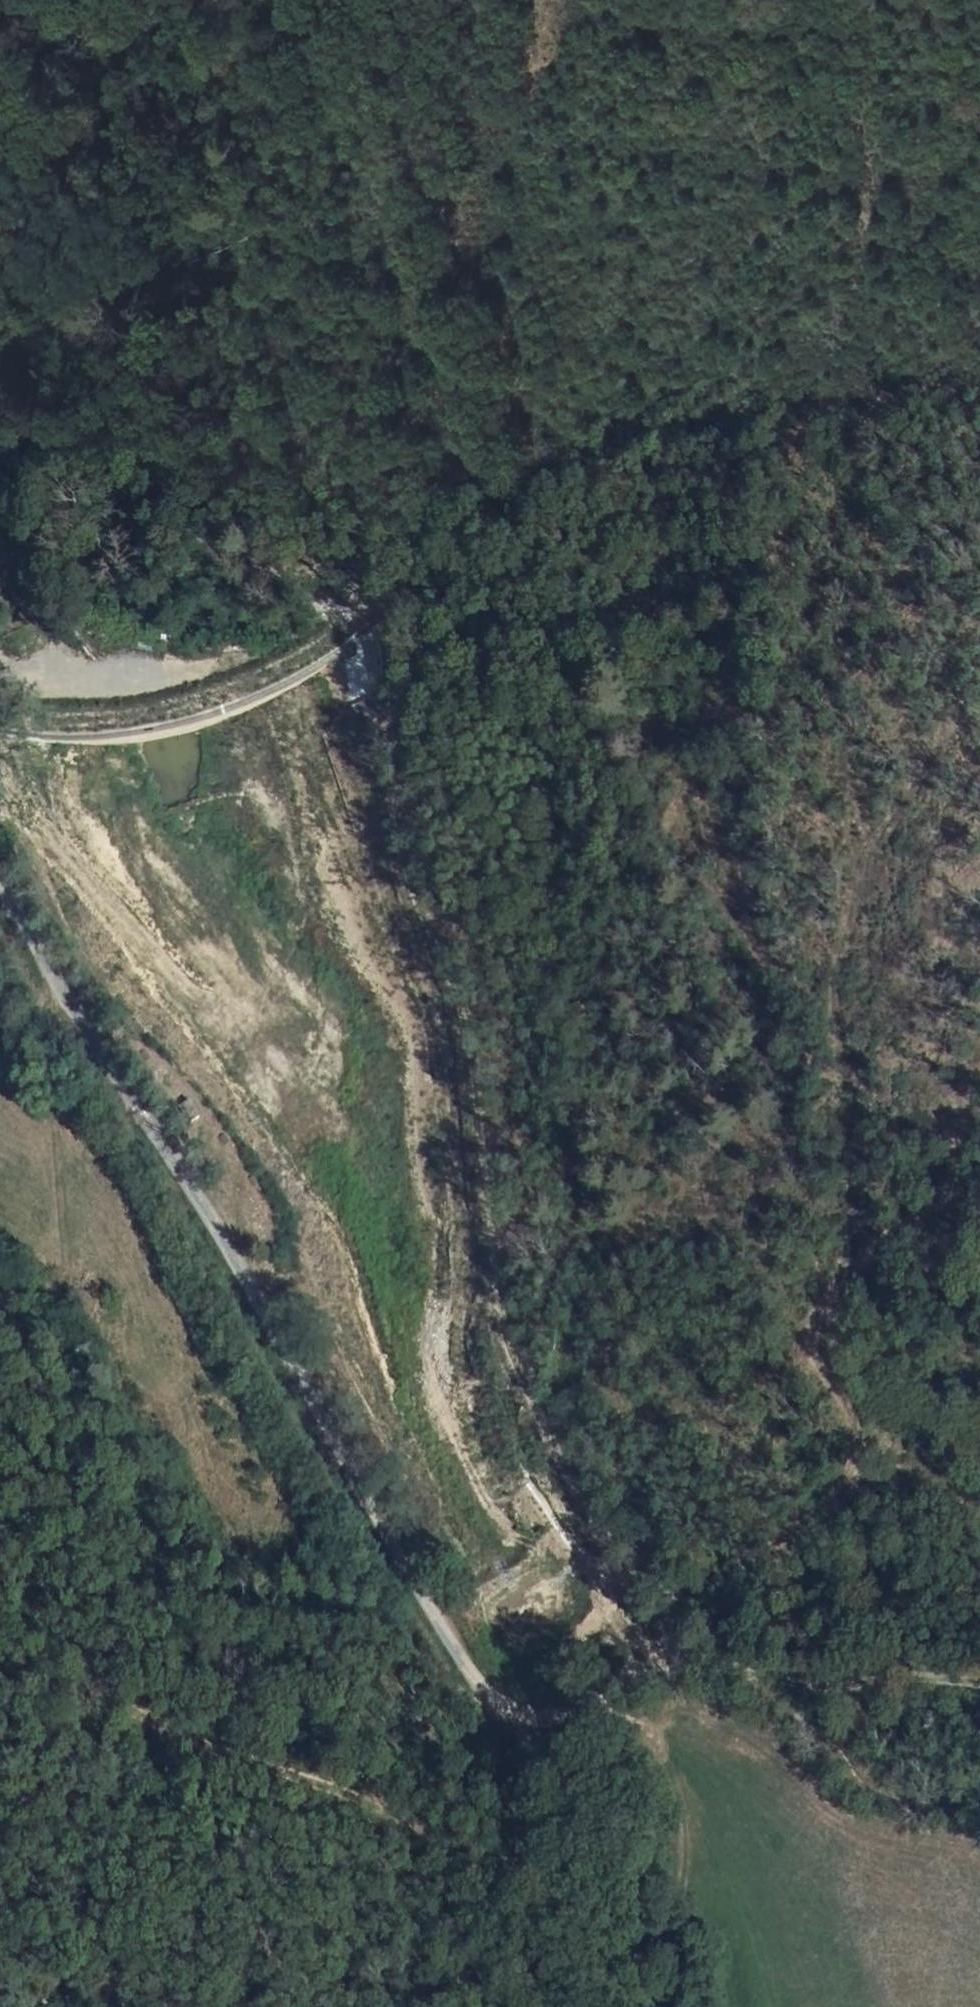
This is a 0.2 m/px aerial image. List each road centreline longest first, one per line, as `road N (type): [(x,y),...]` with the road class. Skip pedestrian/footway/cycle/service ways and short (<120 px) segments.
road 1 (unclassified): [(657,1660),(574,1710),(542,1717),(518,1715),(485,1692),(400,1572),(213,1219),(0,882)]
road 2 (track): [(535,1393),(544,1434),(593,1517),(657,1567),(674,1619),(657,1660)]
road 3 (track): [(979,1672),(756,1672)]

